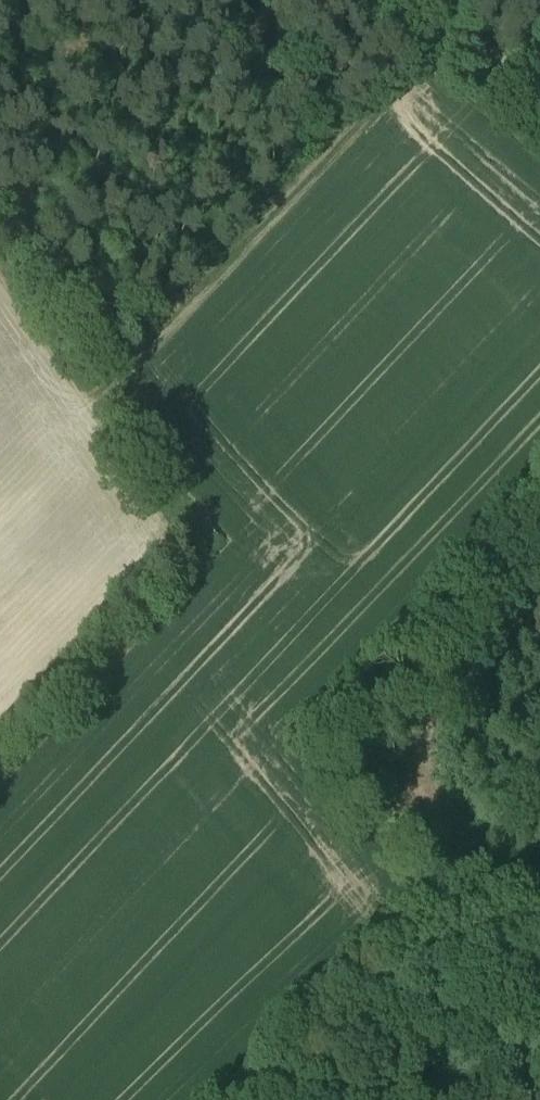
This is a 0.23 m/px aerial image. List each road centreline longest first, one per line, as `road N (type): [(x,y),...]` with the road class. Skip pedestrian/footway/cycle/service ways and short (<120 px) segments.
road 1 (track): [(418,0),(539,102)]

